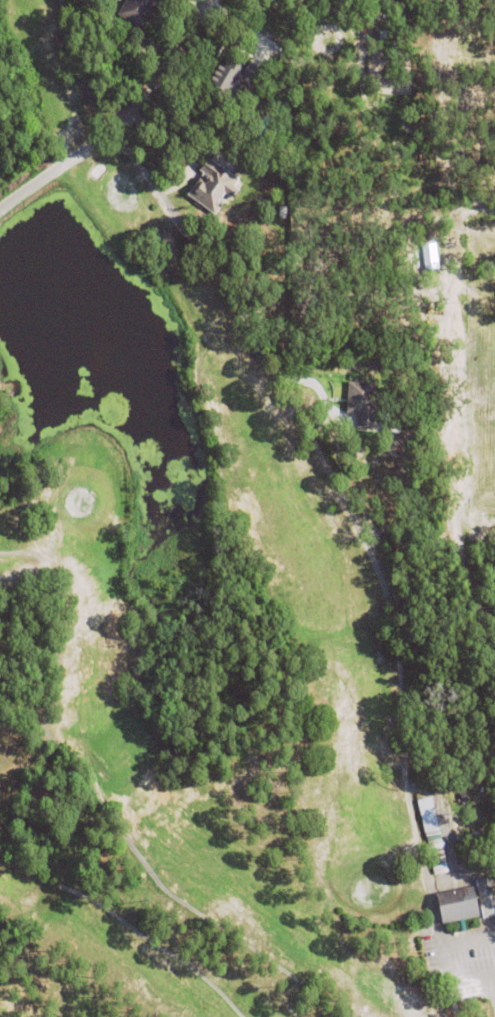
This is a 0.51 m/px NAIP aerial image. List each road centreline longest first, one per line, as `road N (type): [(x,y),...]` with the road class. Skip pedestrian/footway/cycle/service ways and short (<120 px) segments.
road 1 (residential): [(0,208),(137,109),(209,0)]

